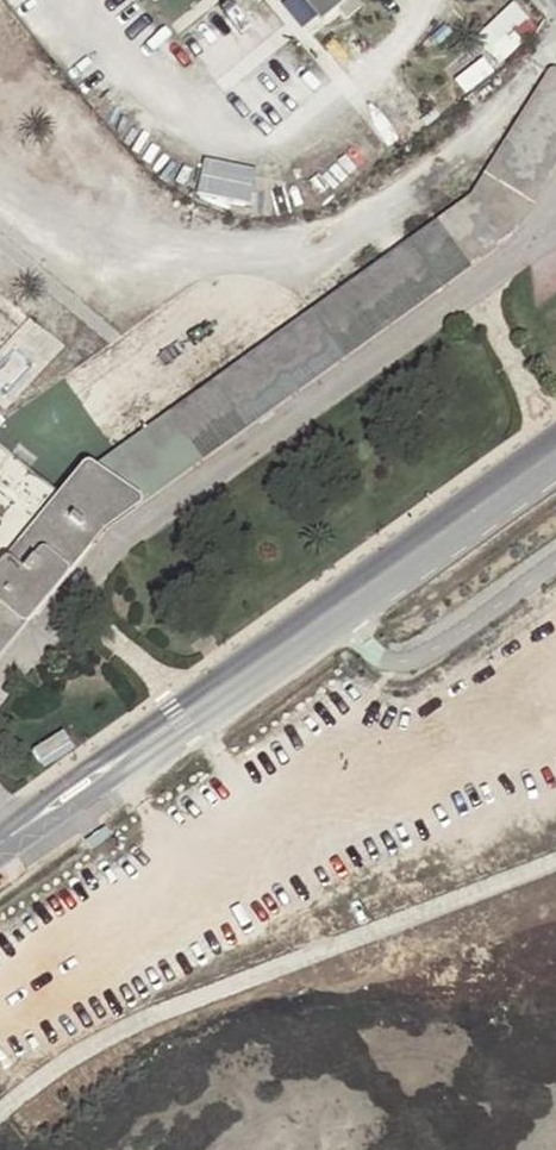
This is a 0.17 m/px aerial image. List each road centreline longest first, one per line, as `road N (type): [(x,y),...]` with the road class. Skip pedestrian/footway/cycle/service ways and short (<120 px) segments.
road 1 (tertiary): [(555,452),(183,715)]
road 2 (tertiary): [(9,836),(50,822),(120,774),(183,715)]
road 3 (tertiary): [(183,715),(55,791),(9,836)]

